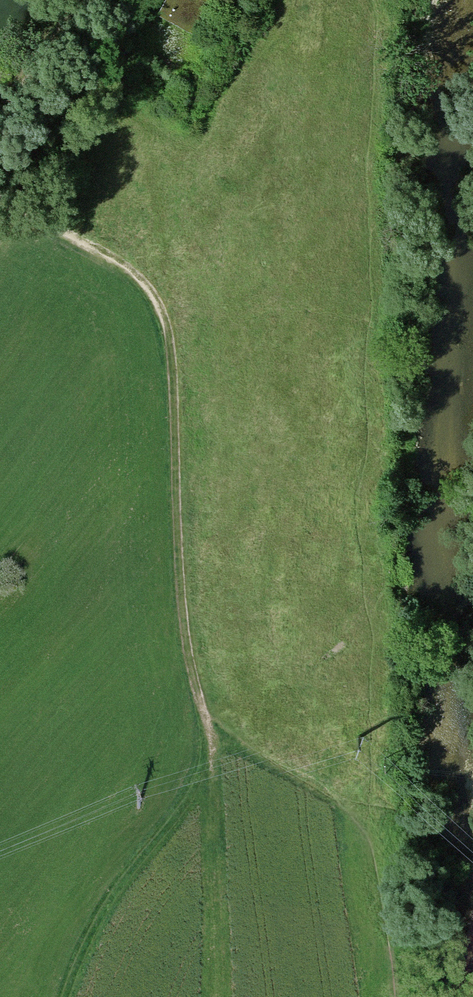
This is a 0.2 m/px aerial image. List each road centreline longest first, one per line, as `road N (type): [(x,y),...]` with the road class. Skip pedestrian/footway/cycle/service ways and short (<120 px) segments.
road 1 (track): [(0,194),(118,261),(158,297),(174,354),(189,654),(211,740)]
road 2 (track): [(67,996),(80,950),(122,874),(200,768),(211,740)]
road 3 (track): [(211,740),(332,799),(377,856)]
road 4 (track): [(0,140),(79,0)]

